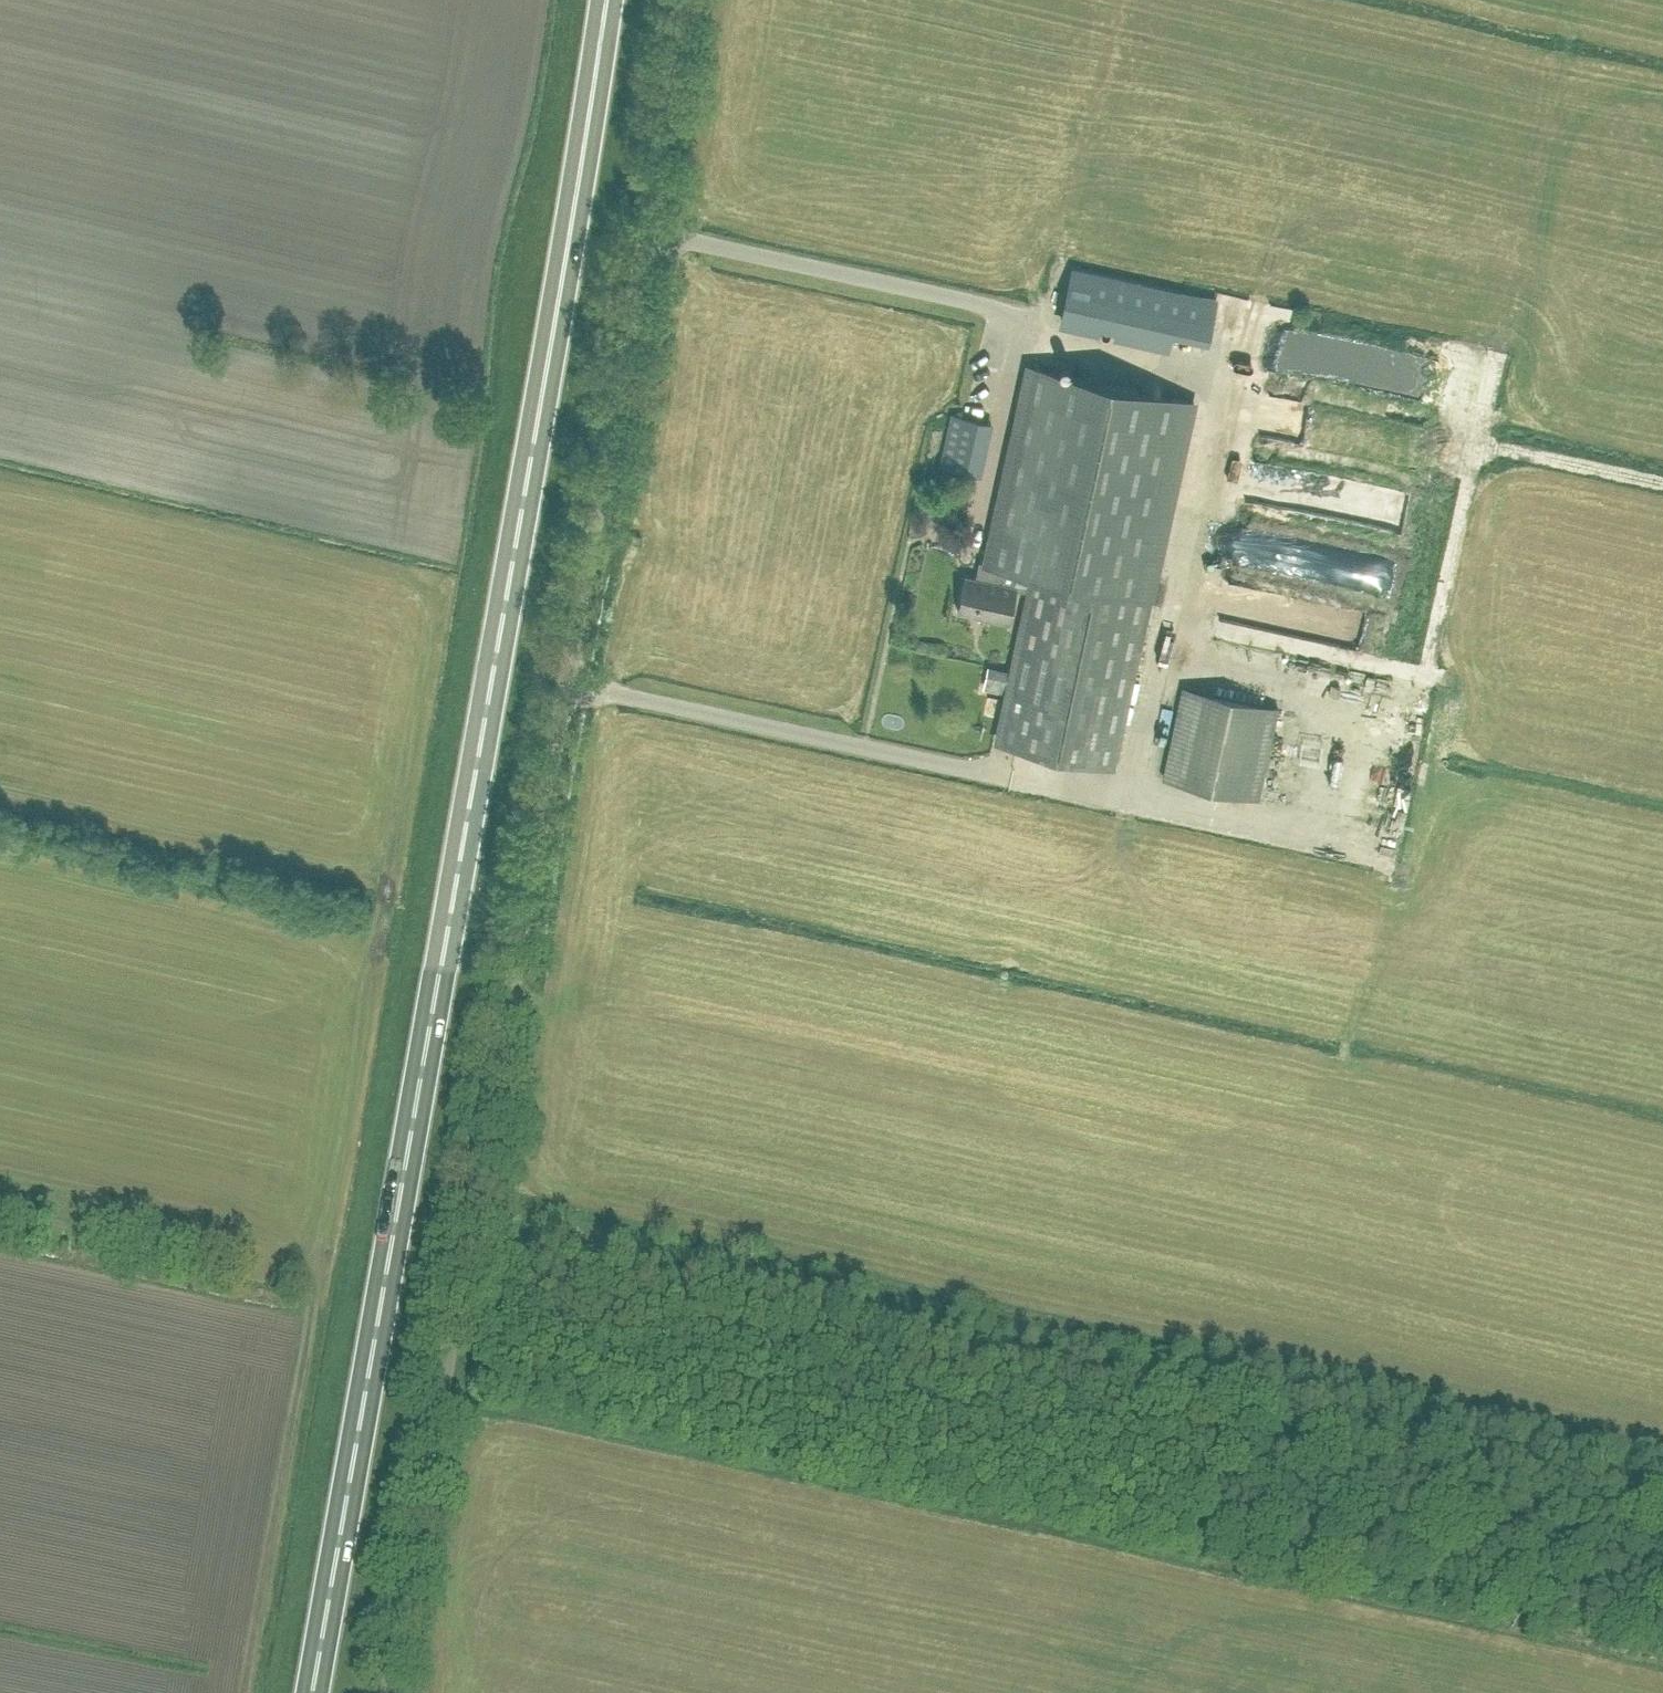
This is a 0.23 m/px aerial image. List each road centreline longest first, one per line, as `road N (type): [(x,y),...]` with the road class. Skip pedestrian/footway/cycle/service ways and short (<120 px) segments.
road 1 (unclassified): [(386,1692),(682,0)]
road 2 (trunk): [(313,1692),(568,252),(603,0)]

